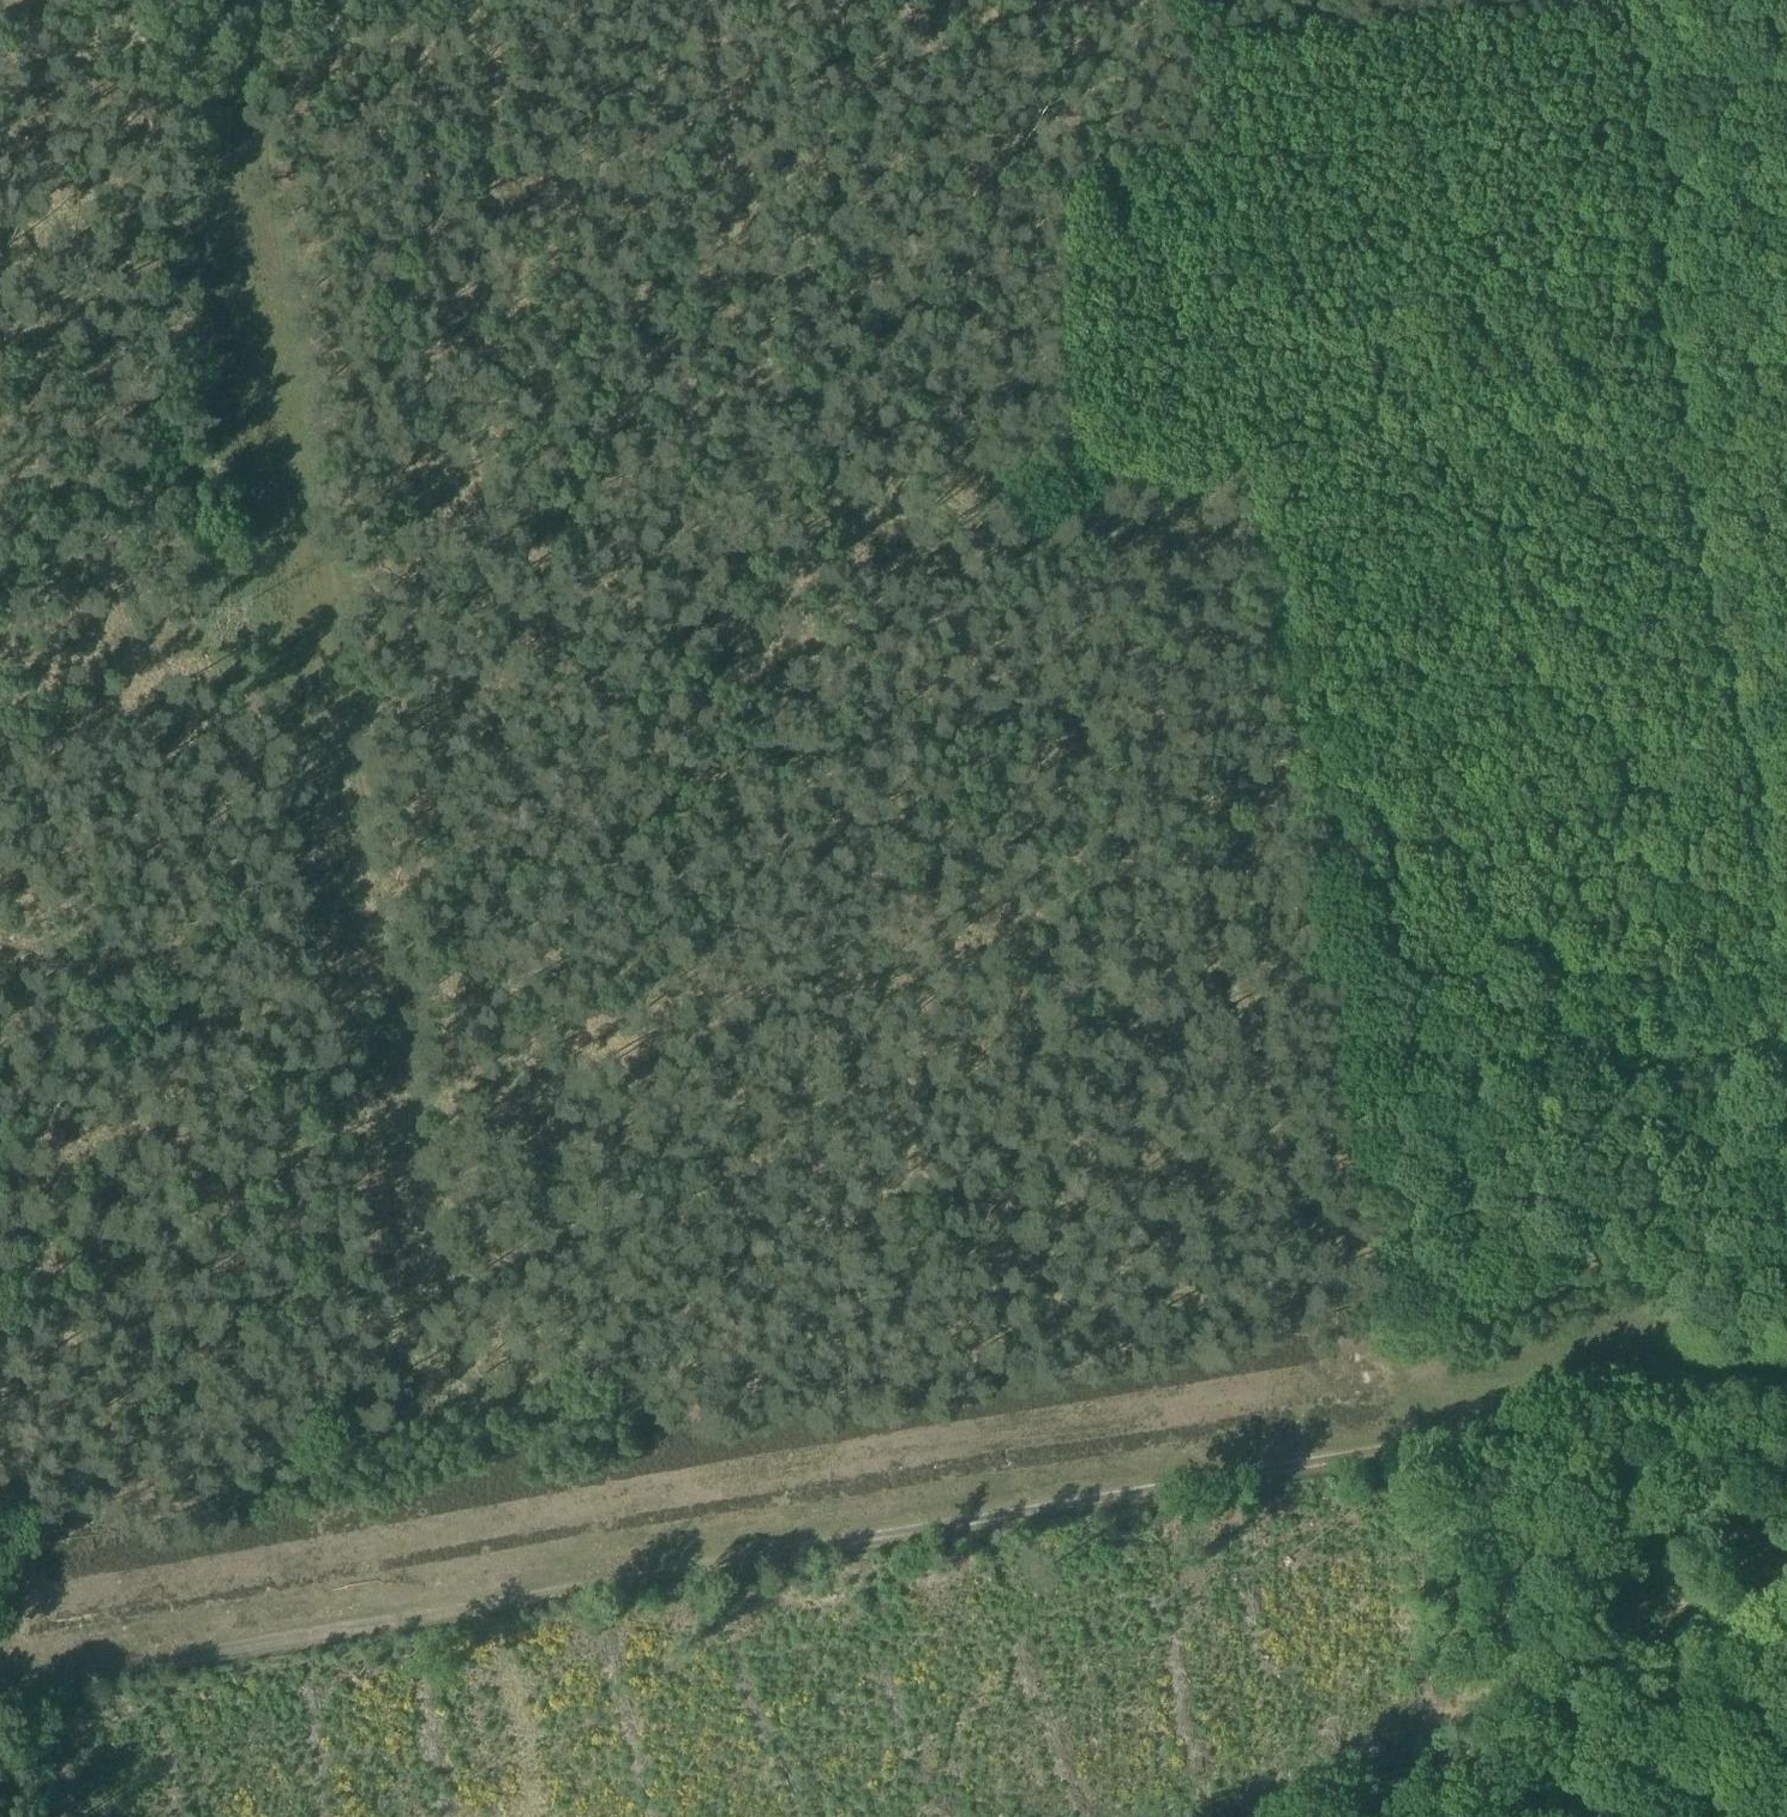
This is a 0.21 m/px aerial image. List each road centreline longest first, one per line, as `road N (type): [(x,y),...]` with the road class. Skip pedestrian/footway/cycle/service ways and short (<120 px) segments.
road 1 (track): [(0,1697),(1786,1386)]
road 2 (track): [(1253,1816),(1786,1663)]

